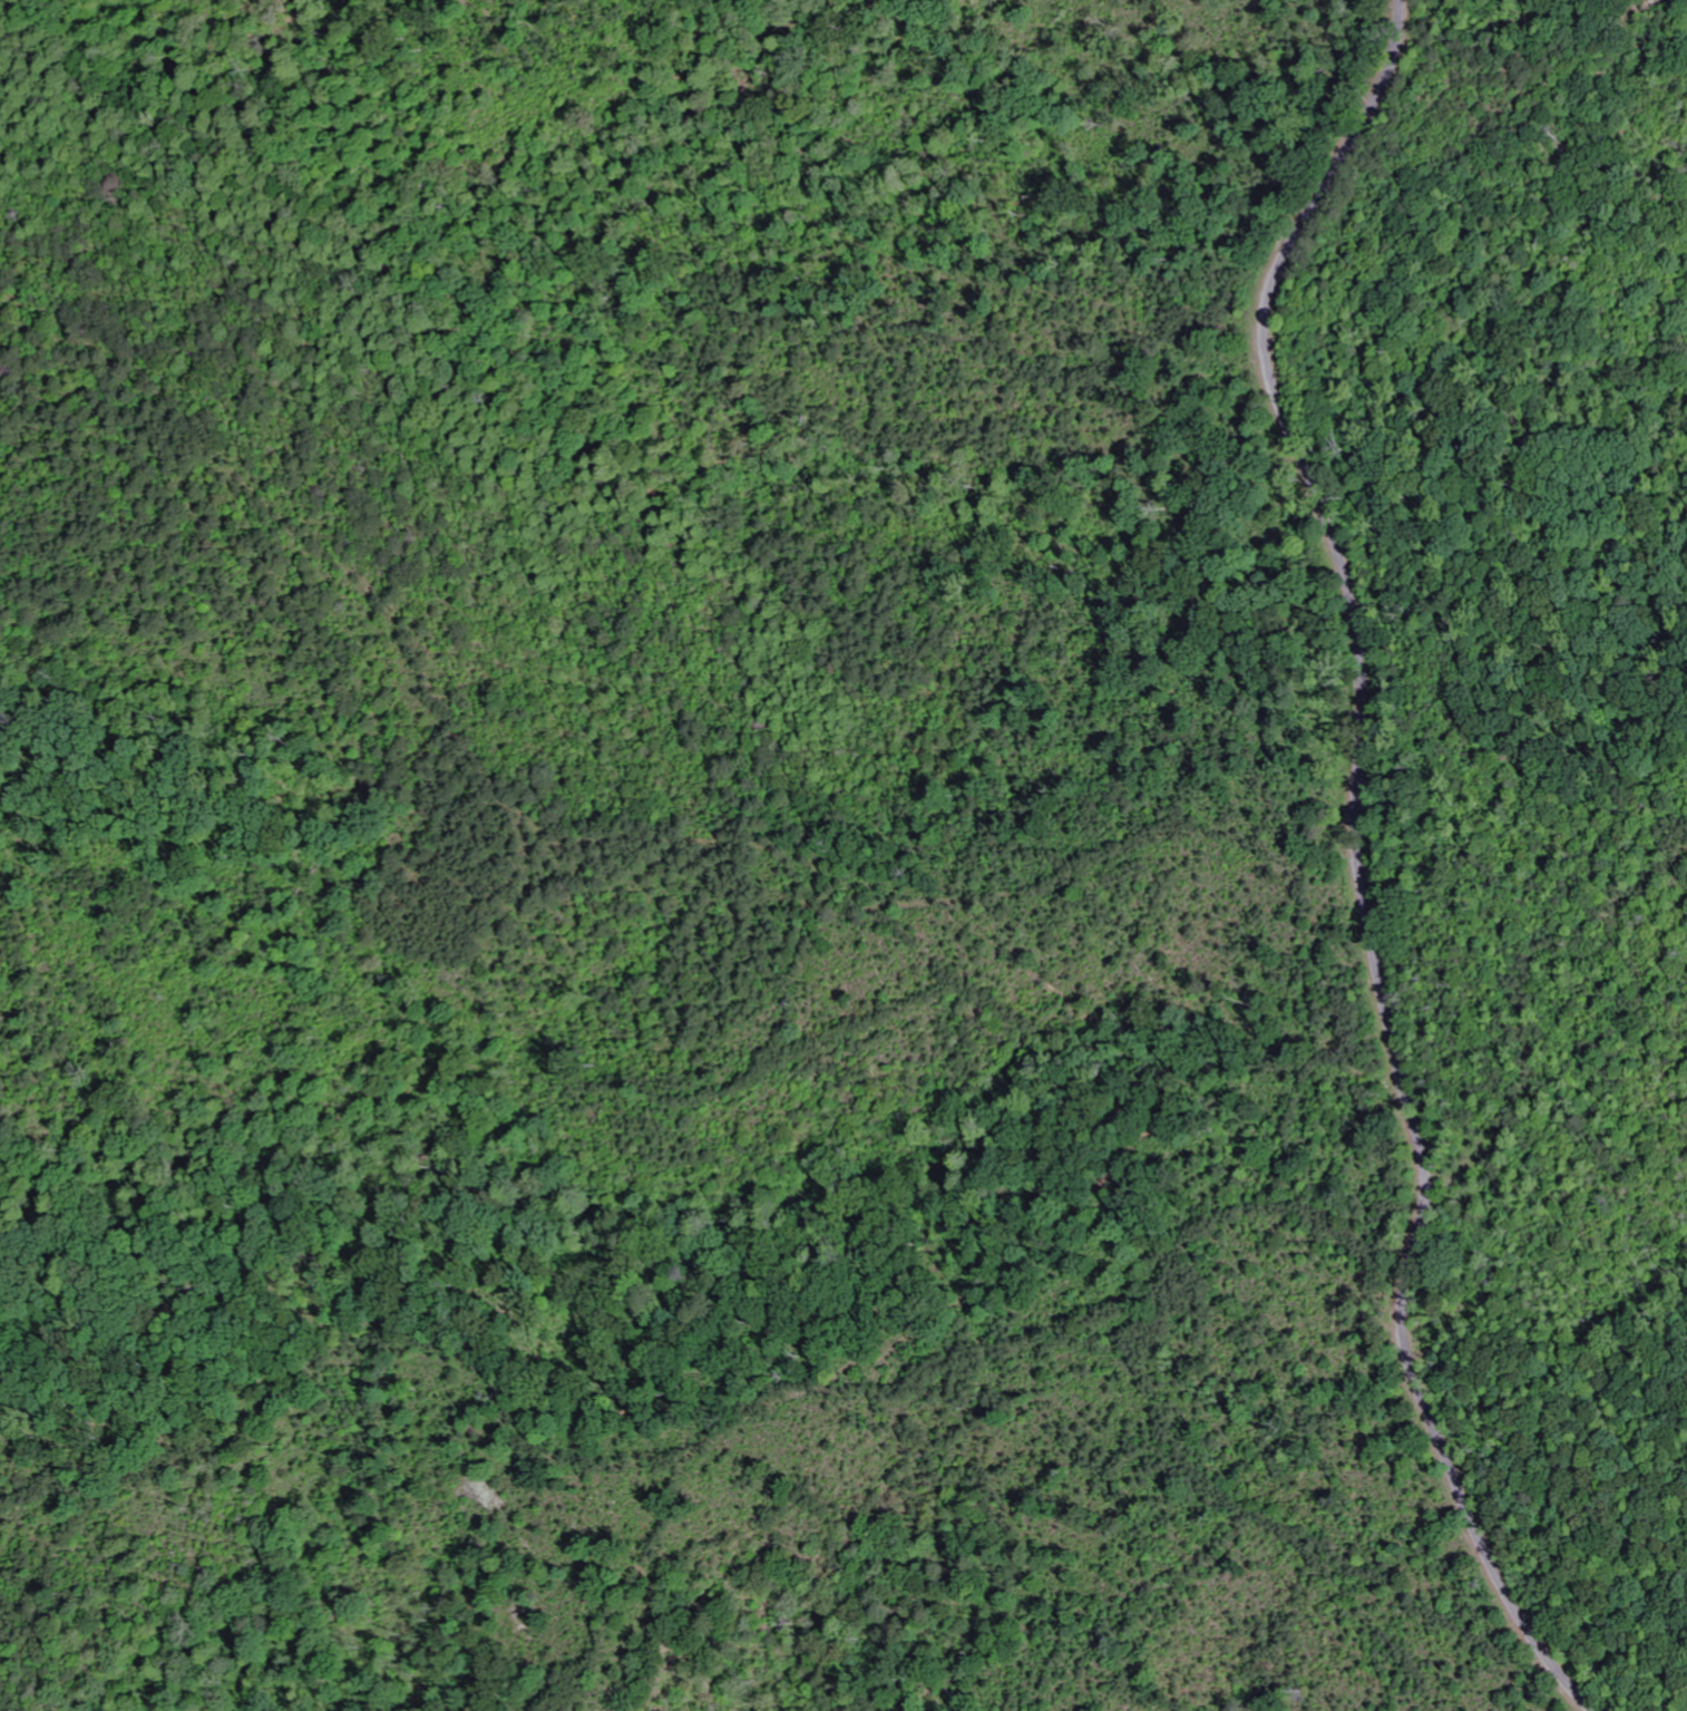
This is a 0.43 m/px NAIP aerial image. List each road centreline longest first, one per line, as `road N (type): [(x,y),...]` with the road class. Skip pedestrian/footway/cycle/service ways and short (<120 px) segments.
road 1 (residential): [(1600,1710),(1541,1642),(1490,1555),(1412,1355),(1406,1293),(1430,1177),(1361,865),(1361,638),(1345,563),(1270,363),(1280,270),(1377,97),(1401,0)]

